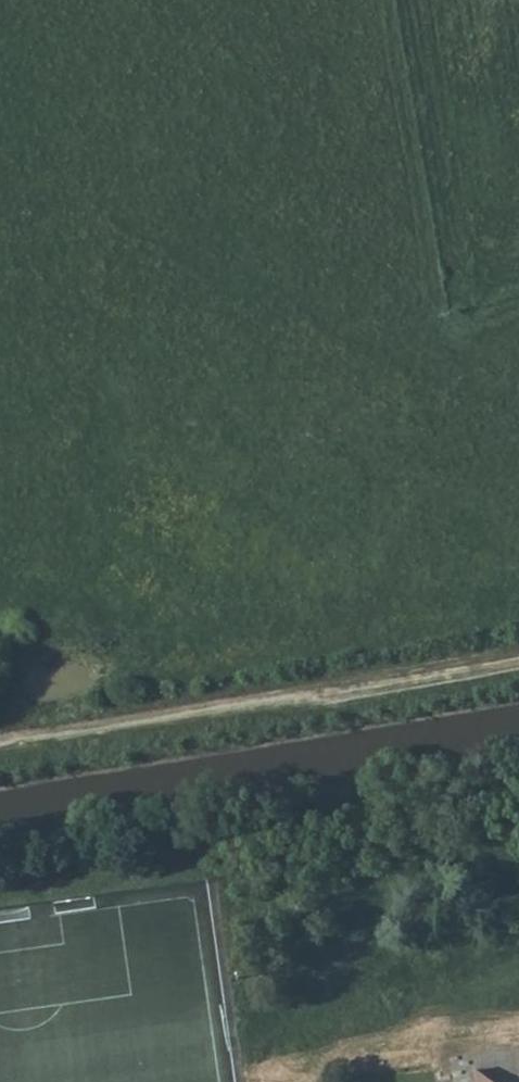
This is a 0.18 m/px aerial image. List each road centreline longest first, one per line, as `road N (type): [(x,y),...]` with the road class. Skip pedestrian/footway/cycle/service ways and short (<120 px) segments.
road 1 (track): [(518,659),(0,746)]

